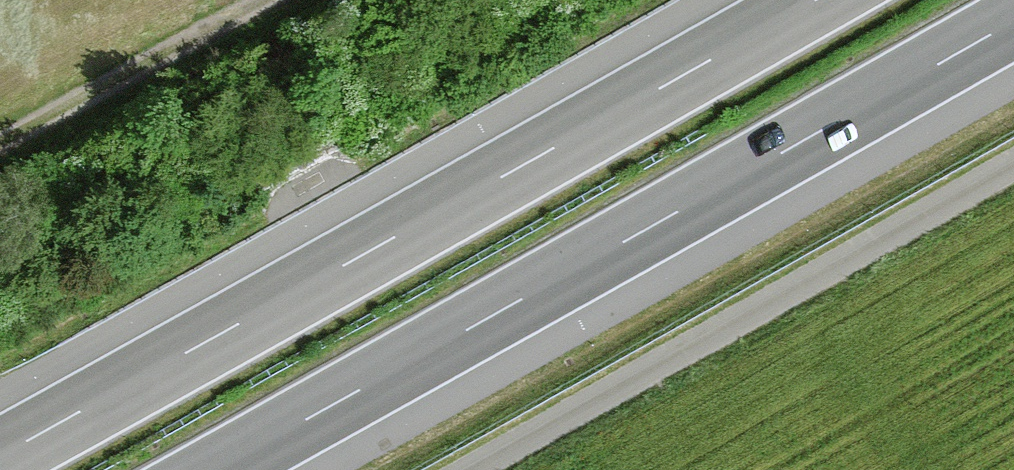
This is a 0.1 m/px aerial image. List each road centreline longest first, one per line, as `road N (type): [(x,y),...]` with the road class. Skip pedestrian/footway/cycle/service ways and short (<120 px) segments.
road 1 (motorway): [(816,0),(0,456)]
road 2 (motorway): [(214,469),(1013,21)]
road 3 (unclassified): [(472,469),(1013,164)]
road 4 (track): [(271,0),(0,147)]

